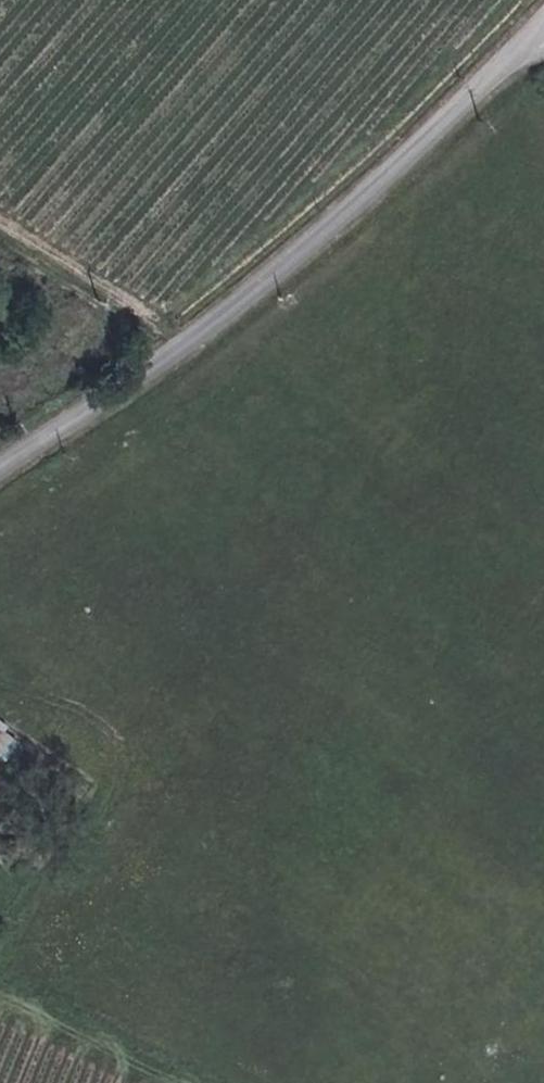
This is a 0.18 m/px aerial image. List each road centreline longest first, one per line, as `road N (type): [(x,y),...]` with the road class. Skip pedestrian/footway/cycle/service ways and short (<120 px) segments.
road 1 (unclassified): [(0,466),(213,323),(543,25)]

